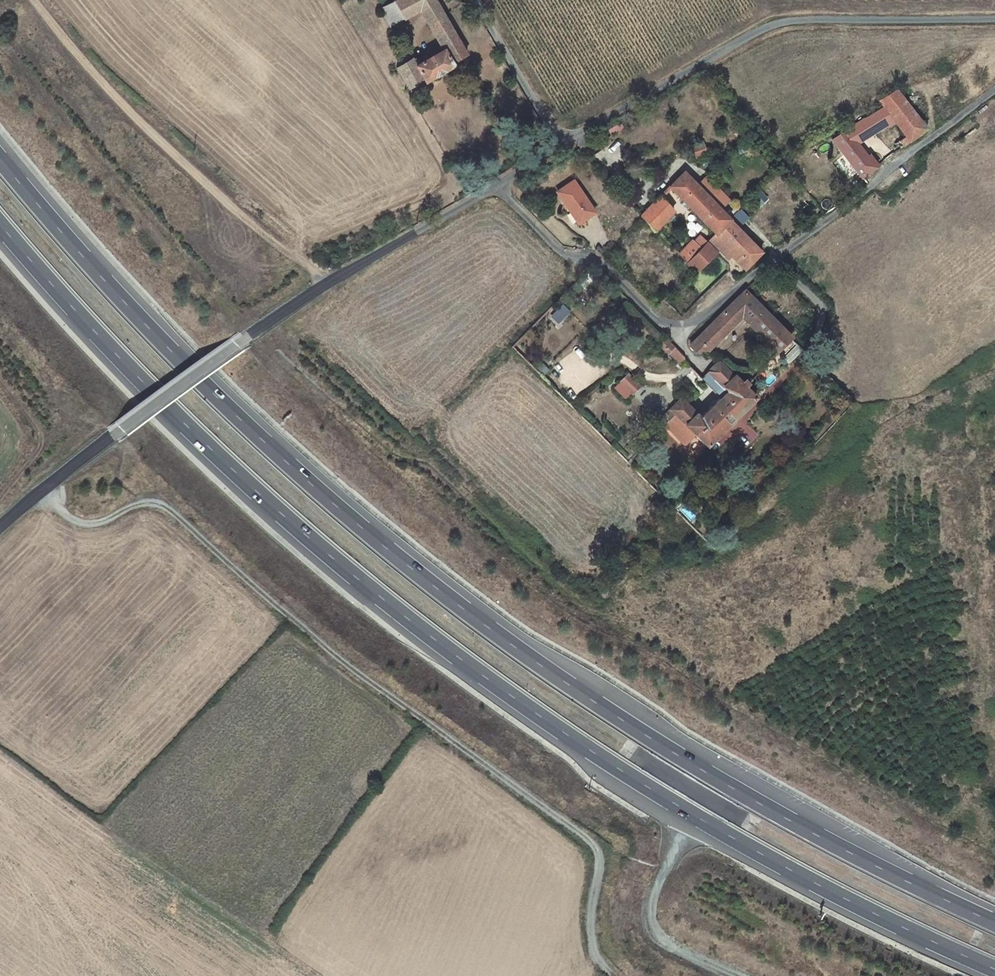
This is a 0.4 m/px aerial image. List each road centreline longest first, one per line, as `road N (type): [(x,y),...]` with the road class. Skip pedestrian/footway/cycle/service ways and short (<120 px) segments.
road 1 (motorway): [(994,921),(787,822),(548,675),(335,510),(159,344),(0,164)]
road 2 (motorway): [(0,213),(213,451),(462,657),(601,761),(694,816),(994,968)]
road 3 (track): [(44,489),(90,523),(140,504),(166,508),(393,700),(581,834),(598,857),(593,945),(610,973)]
road 4 (unclassified): [(994,87),(689,324),(650,320),(592,258),(564,253),(499,184)]
road 5 (unclassified): [(0,528),(249,335),(499,184)]
road 6 (unclassified): [(994,19),(772,25),(561,144)]
road 7 (track): [(328,284),(145,128),(35,0)]
road 8 (unclassified): [(561,144),(474,0)]

